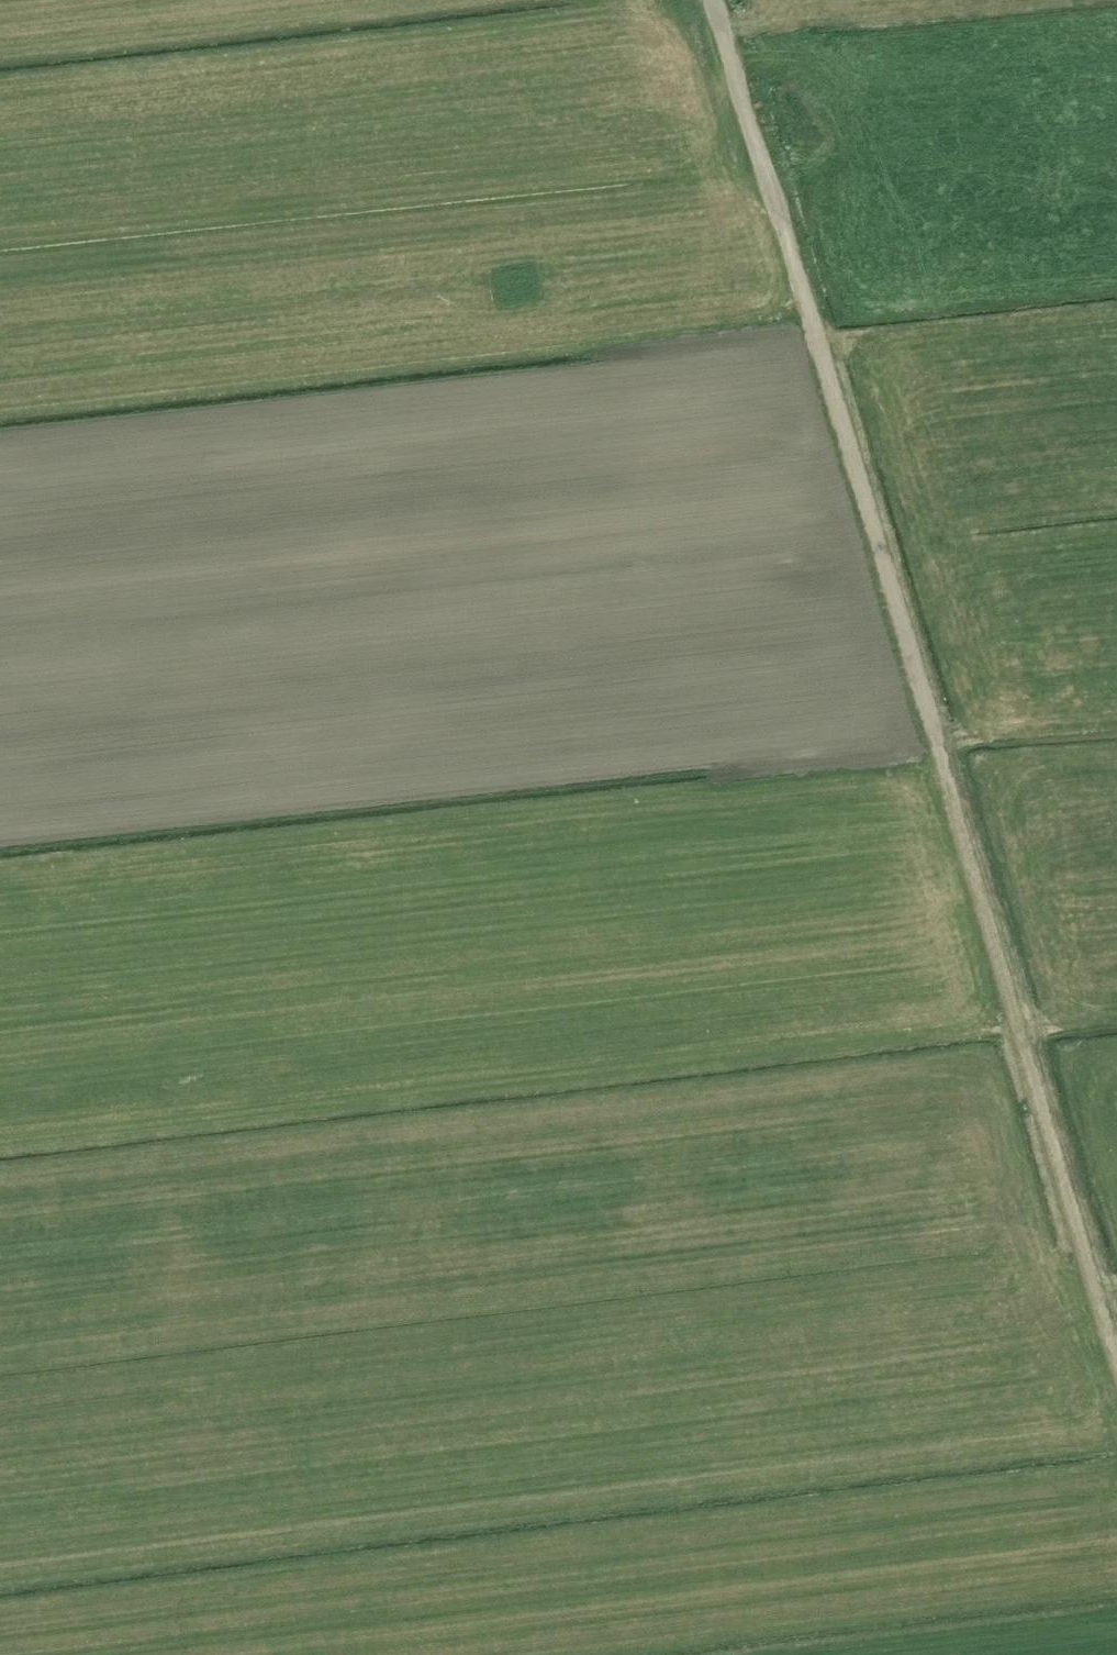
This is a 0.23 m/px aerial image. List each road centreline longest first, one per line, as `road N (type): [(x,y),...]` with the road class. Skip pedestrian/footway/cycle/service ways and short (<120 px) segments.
road 1 (track): [(1116,1363),(710,0)]

